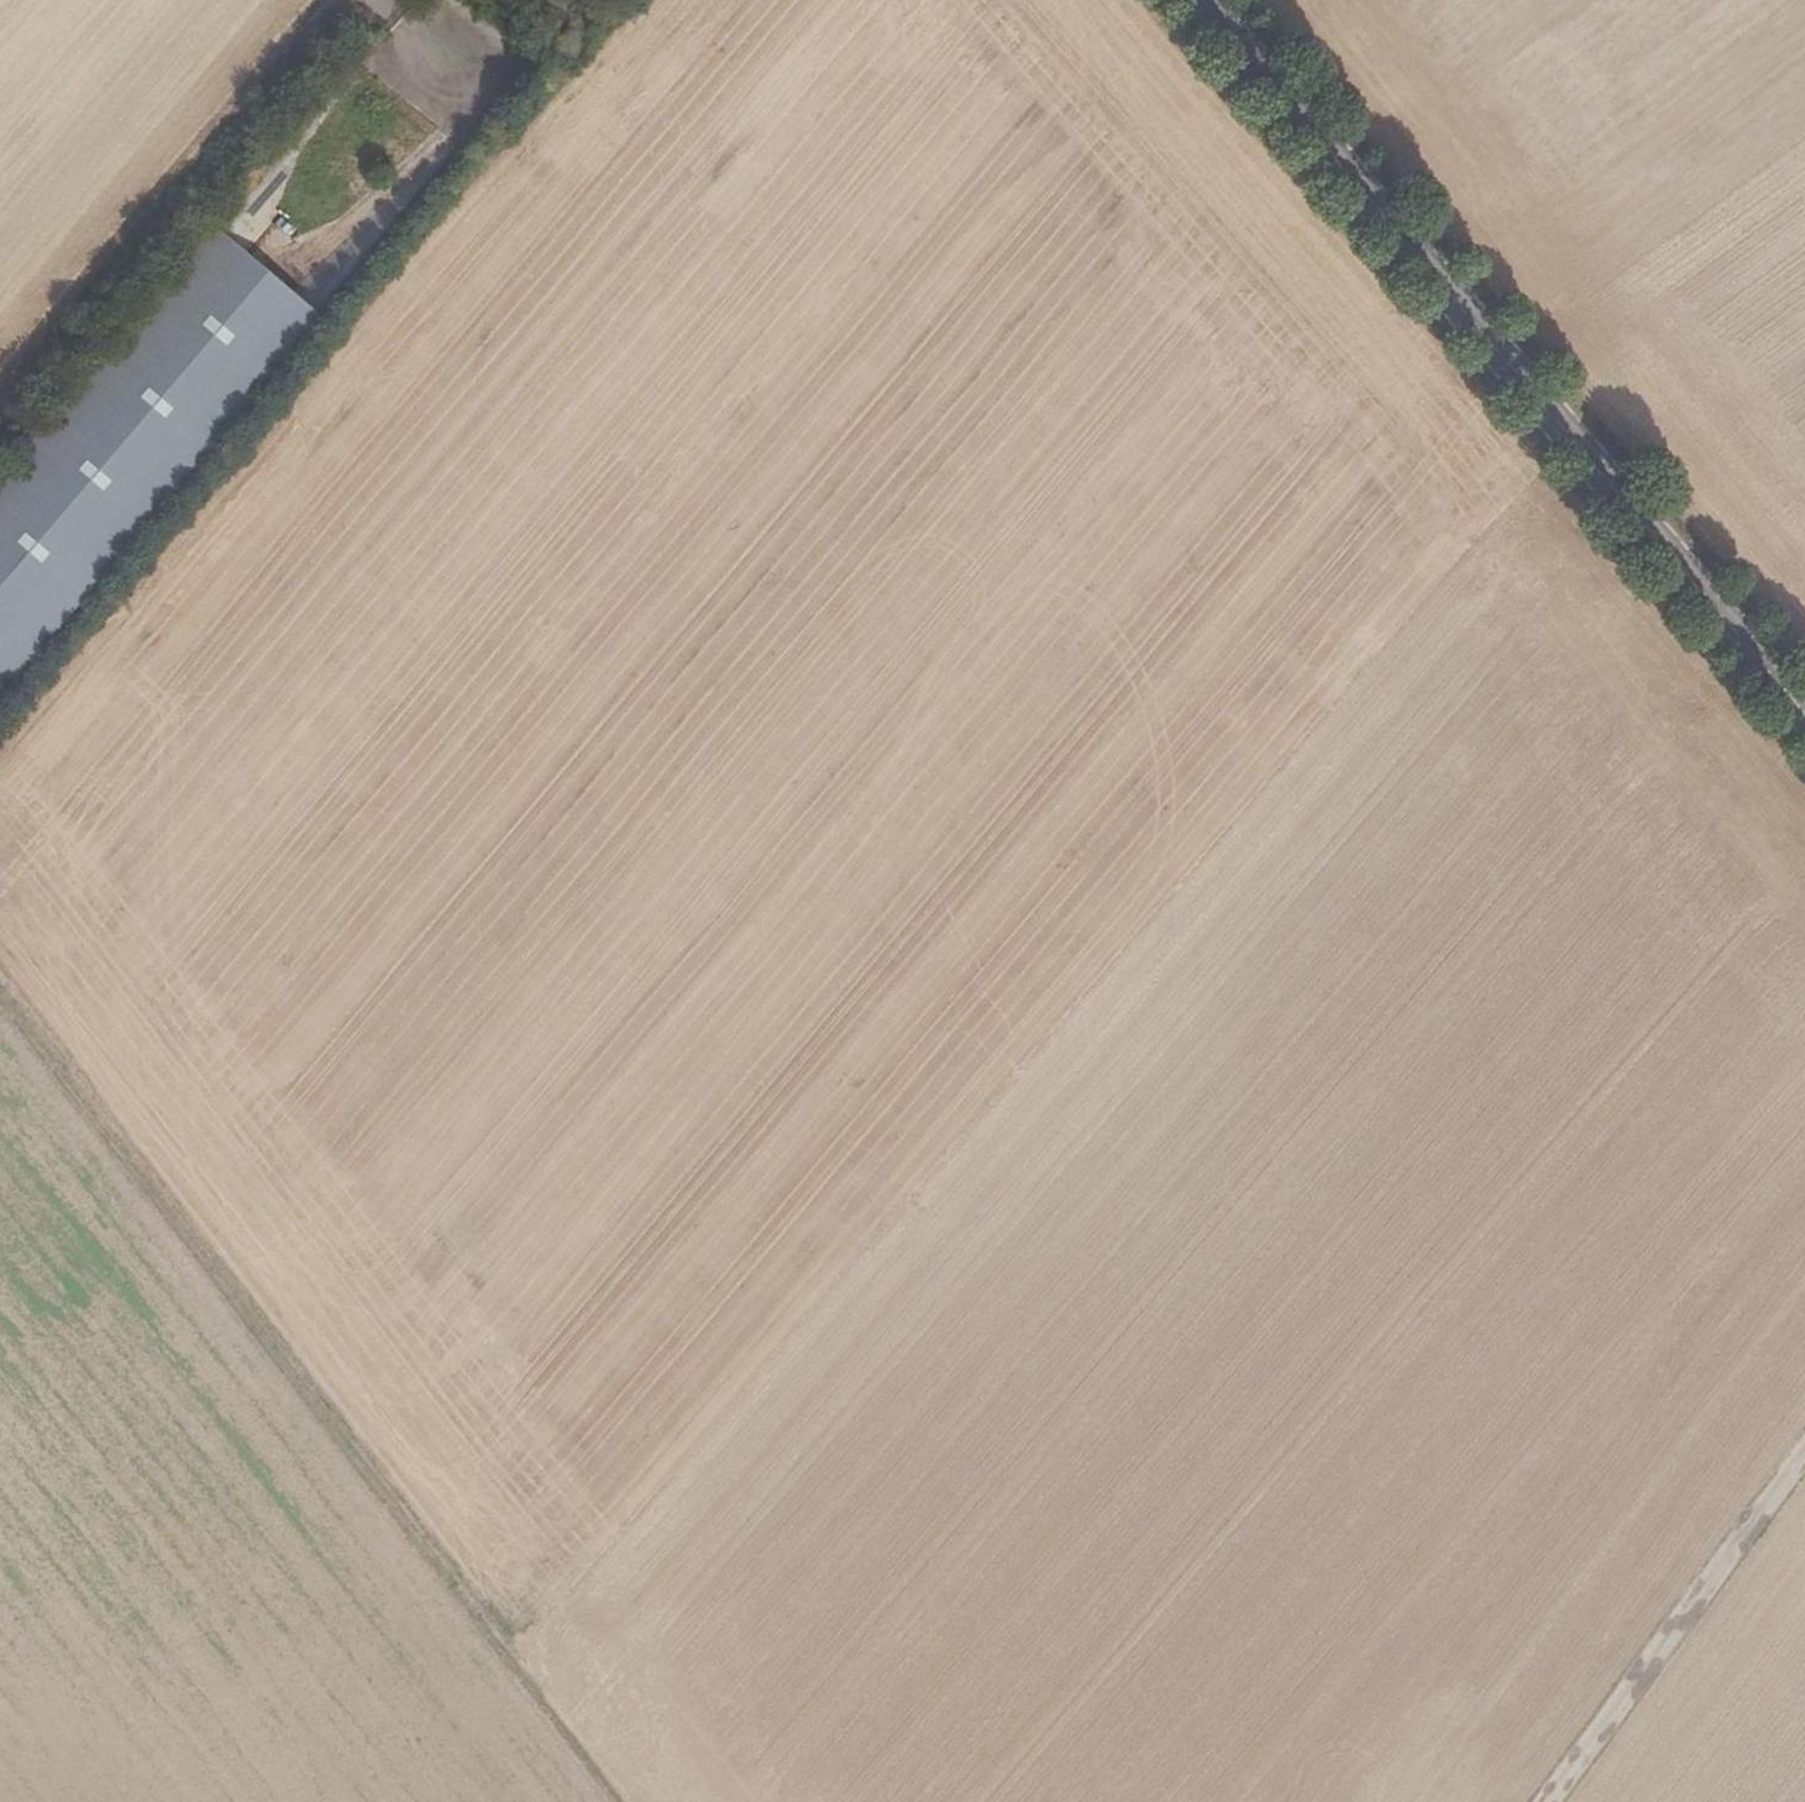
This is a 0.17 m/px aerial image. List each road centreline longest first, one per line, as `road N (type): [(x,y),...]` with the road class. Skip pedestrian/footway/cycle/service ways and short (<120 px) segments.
road 1 (track): [(0,971),(629,1801)]
road 2 (primary): [(1804,716),(1190,0)]
road 3 (track): [(0,385),(323,0)]
road 4 (track): [(1553,1801),(1804,1467)]

